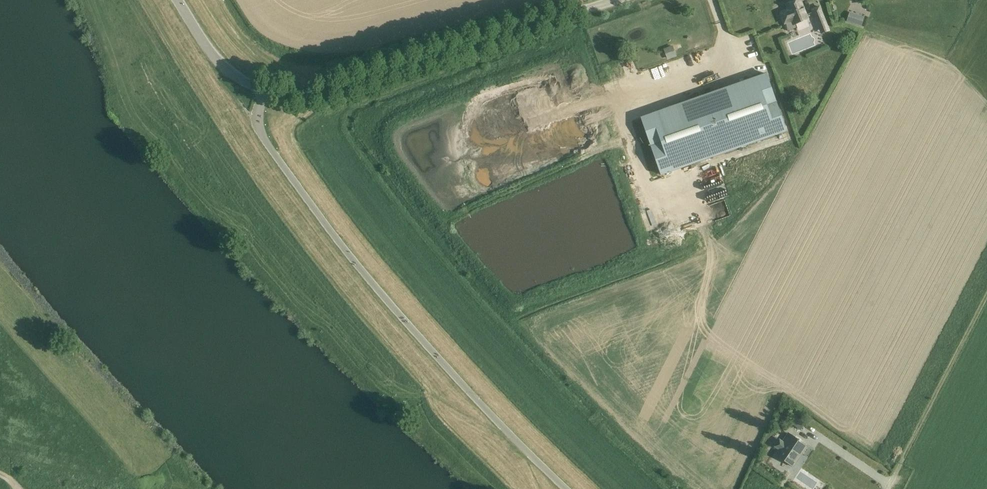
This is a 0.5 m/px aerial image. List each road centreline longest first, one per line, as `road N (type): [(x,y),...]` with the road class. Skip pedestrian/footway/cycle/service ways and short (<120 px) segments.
road 1 (unclassified): [(567,488),(491,417),(344,248),(263,137),(258,118),(266,92)]
road 2 (unclassified): [(616,0),(318,93),(266,92)]
road 3 (track): [(393,393),(434,394),(526,450)]
road 4 (unclassified): [(266,92),(213,53),(181,0)]

